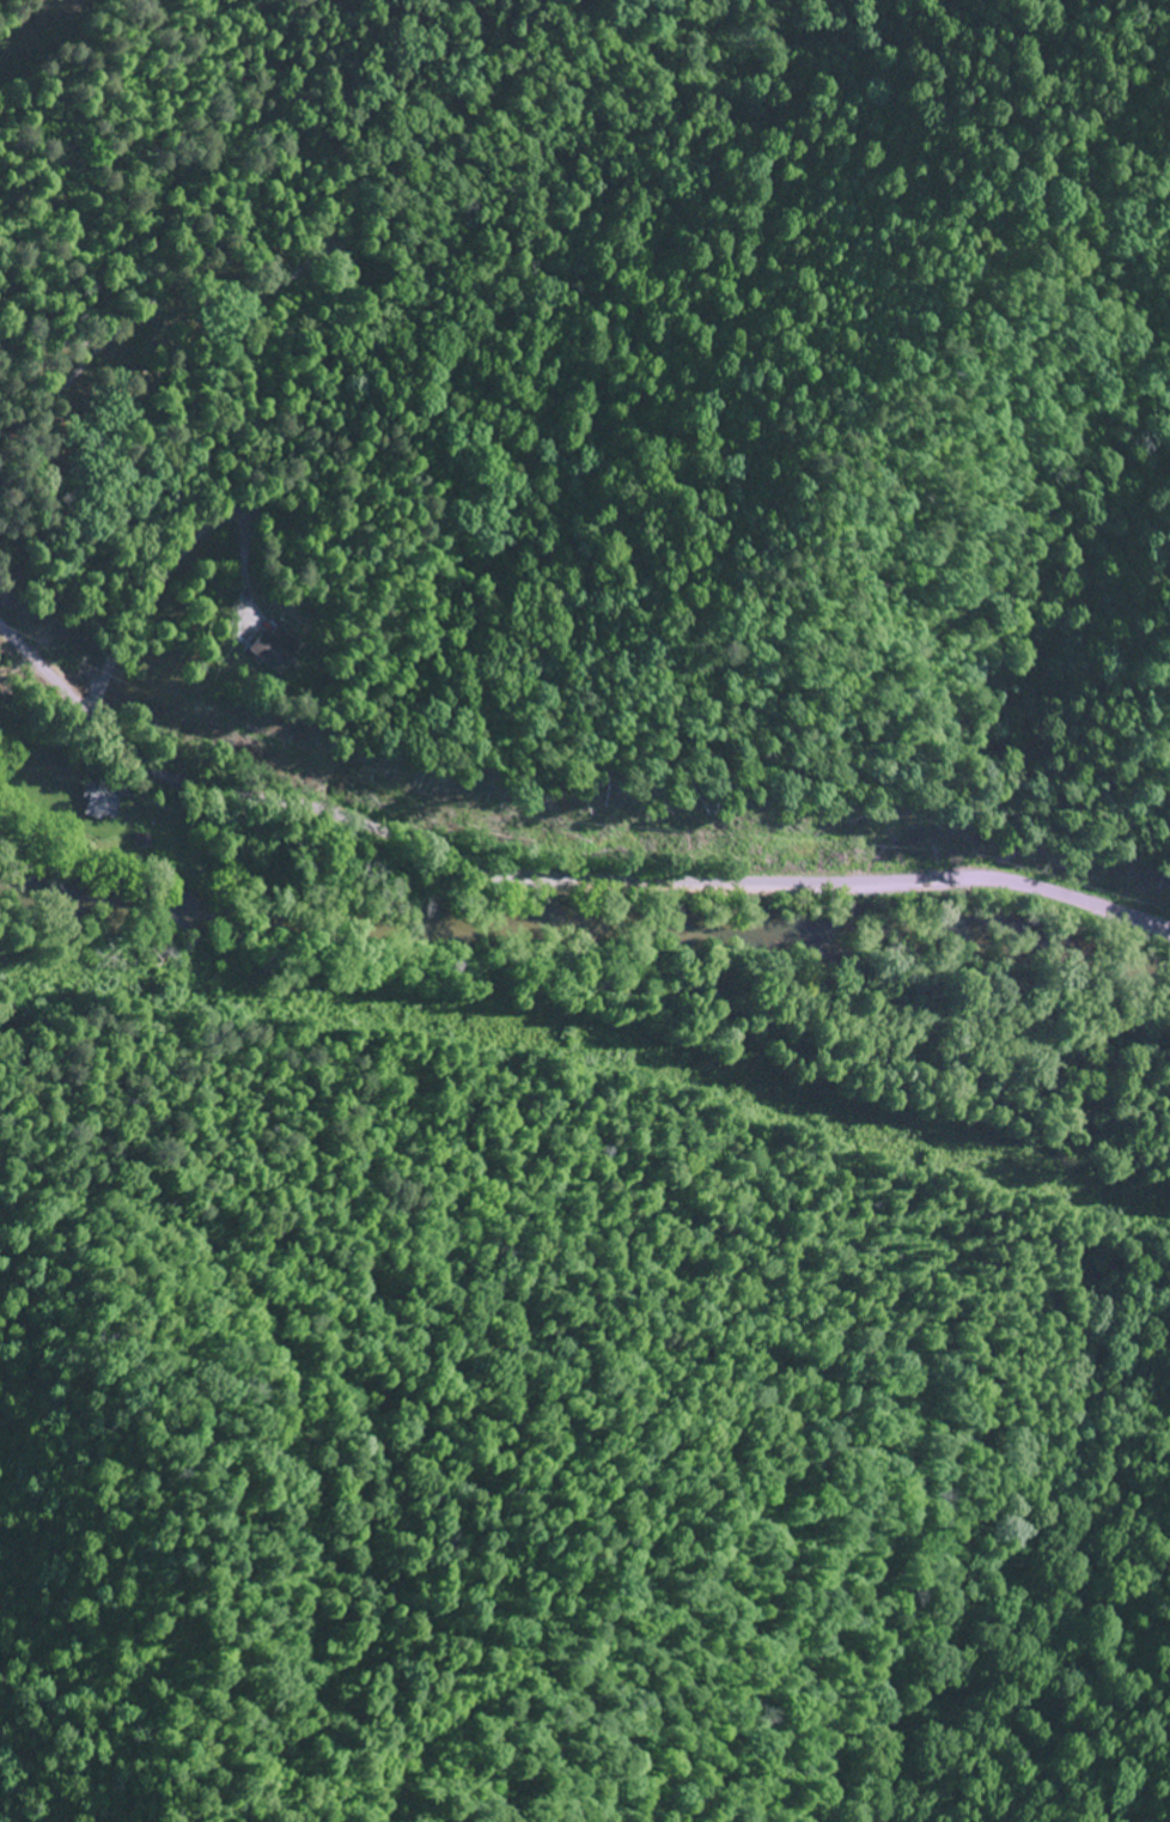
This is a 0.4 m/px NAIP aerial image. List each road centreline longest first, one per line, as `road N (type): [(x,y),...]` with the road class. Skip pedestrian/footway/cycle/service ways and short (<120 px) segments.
road 1 (residential): [(1169,925),(968,875),(670,881),(552,876),(479,863),(322,807),(170,772),(116,734),(0,619)]

